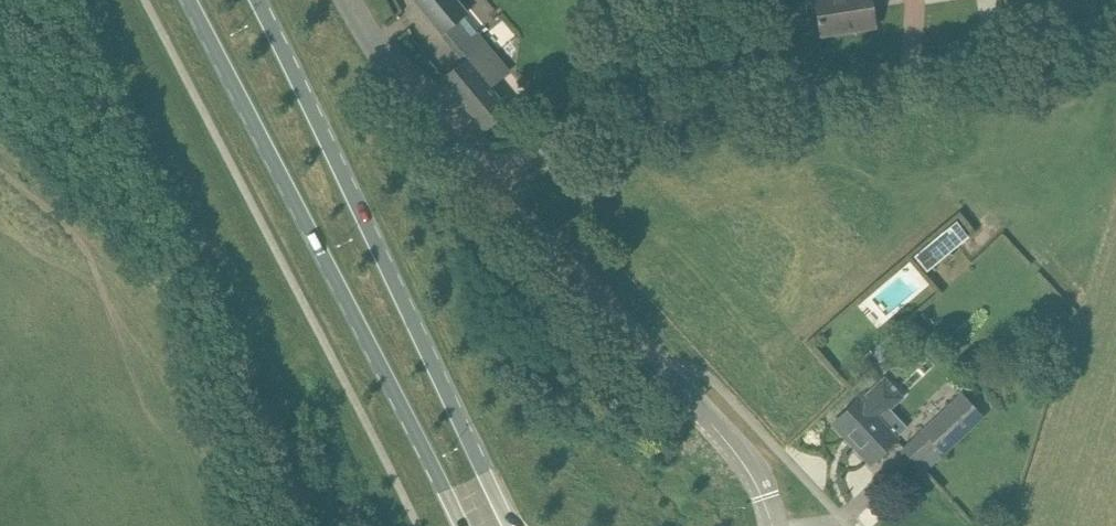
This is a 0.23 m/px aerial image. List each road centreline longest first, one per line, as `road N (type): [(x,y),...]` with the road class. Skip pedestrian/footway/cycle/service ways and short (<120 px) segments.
road 1 (primary): [(188,0),(456,525)]
road 2 (primary): [(513,525),(260,0)]
road 3 (unclassified): [(489,180),(553,138),(1013,46)]
road 4 (unclassified): [(772,525),(747,463),(489,180)]
road 5 (unclassified): [(489,180),(421,107),(355,0)]

